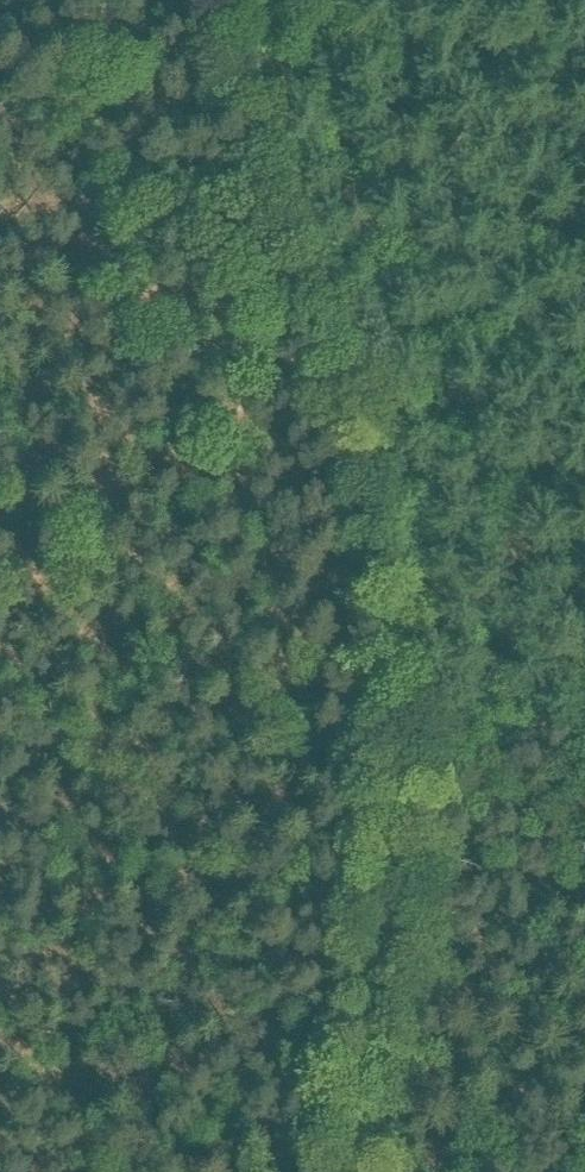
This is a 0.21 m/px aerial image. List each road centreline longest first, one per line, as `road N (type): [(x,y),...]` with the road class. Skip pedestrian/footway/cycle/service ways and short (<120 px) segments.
road 1 (track): [(229,0),(367,452),(392,600),(394,720)]
road 2 (track): [(394,720),(355,1171)]
road 3 (track): [(394,720),(0,707)]

